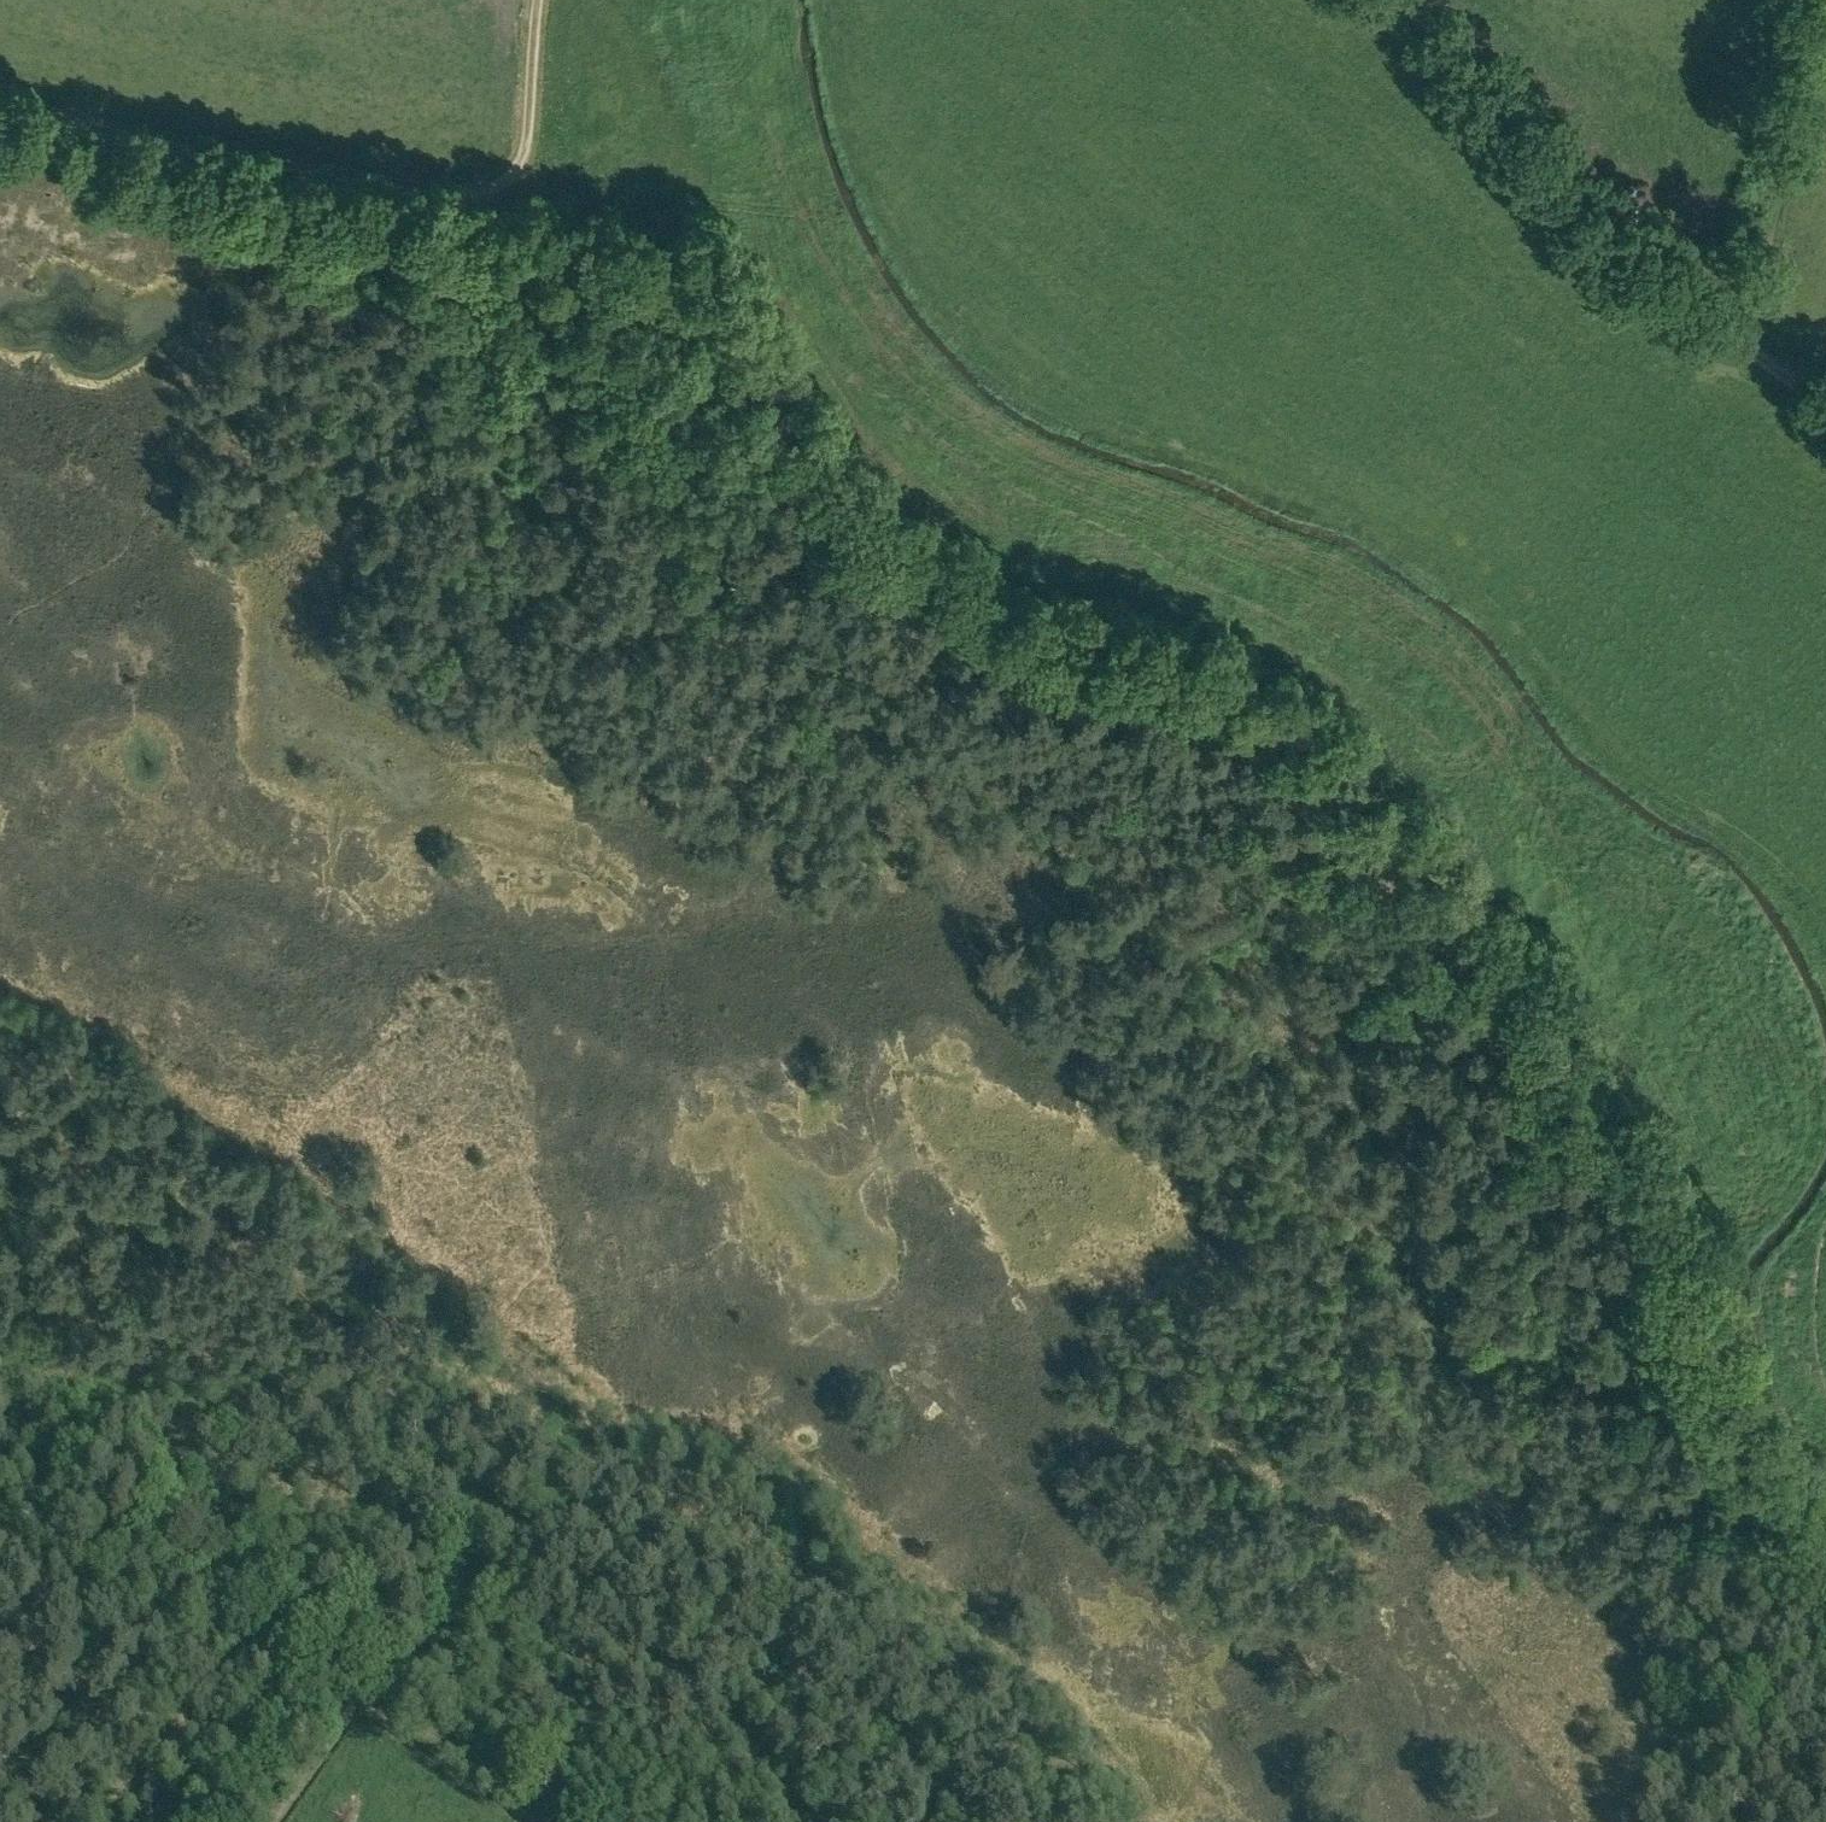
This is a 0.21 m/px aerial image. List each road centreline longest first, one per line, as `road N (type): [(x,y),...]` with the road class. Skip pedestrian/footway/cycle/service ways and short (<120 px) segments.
road 1 (track): [(537,0),(520,161),(510,177),(474,190),(249,157),(0,105)]
road 2 (track): [(550,1821),(149,1542),(59,1506),(0,1450)]
road 3 (track): [(1825,404),(1607,244),(1503,131),(1361,0)]

